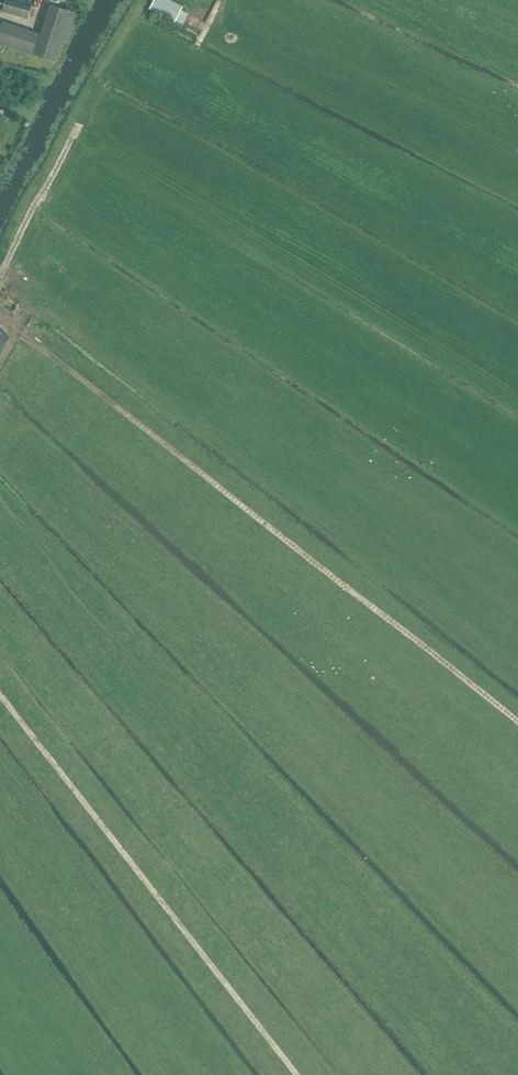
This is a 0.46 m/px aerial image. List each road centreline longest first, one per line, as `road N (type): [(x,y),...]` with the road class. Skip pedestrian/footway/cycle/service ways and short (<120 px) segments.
road 1 (track): [(517,724),(0,322)]
road 2 (track): [(0,695),(297,1074)]

